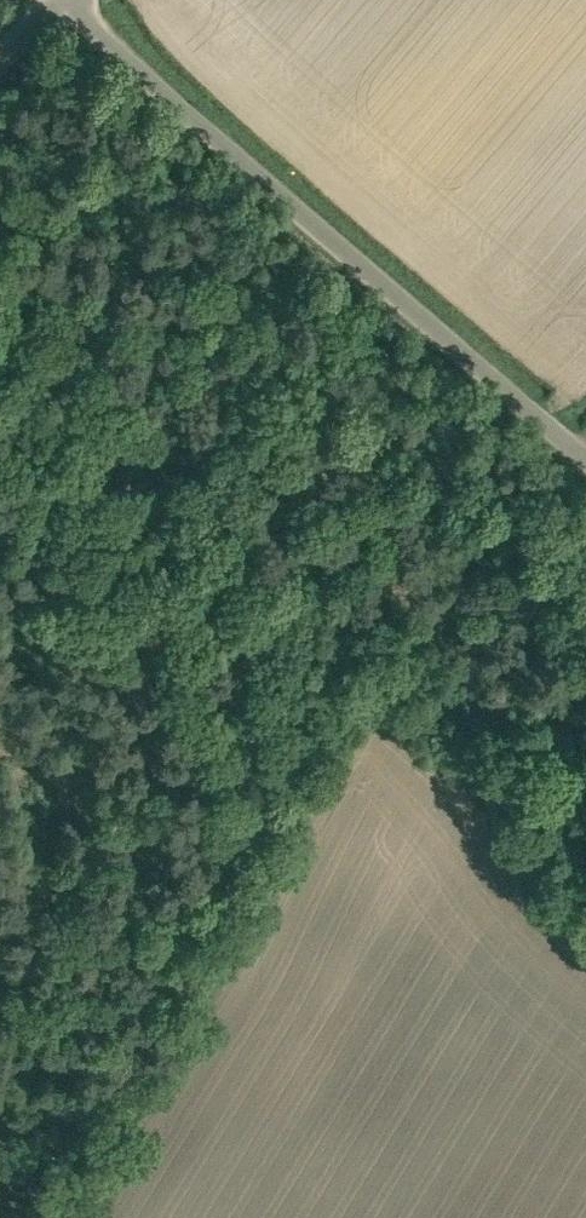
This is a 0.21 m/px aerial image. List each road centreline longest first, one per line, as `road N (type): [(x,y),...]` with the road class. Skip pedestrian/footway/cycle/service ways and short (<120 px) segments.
road 1 (unclassified): [(585,451),(67,0)]

